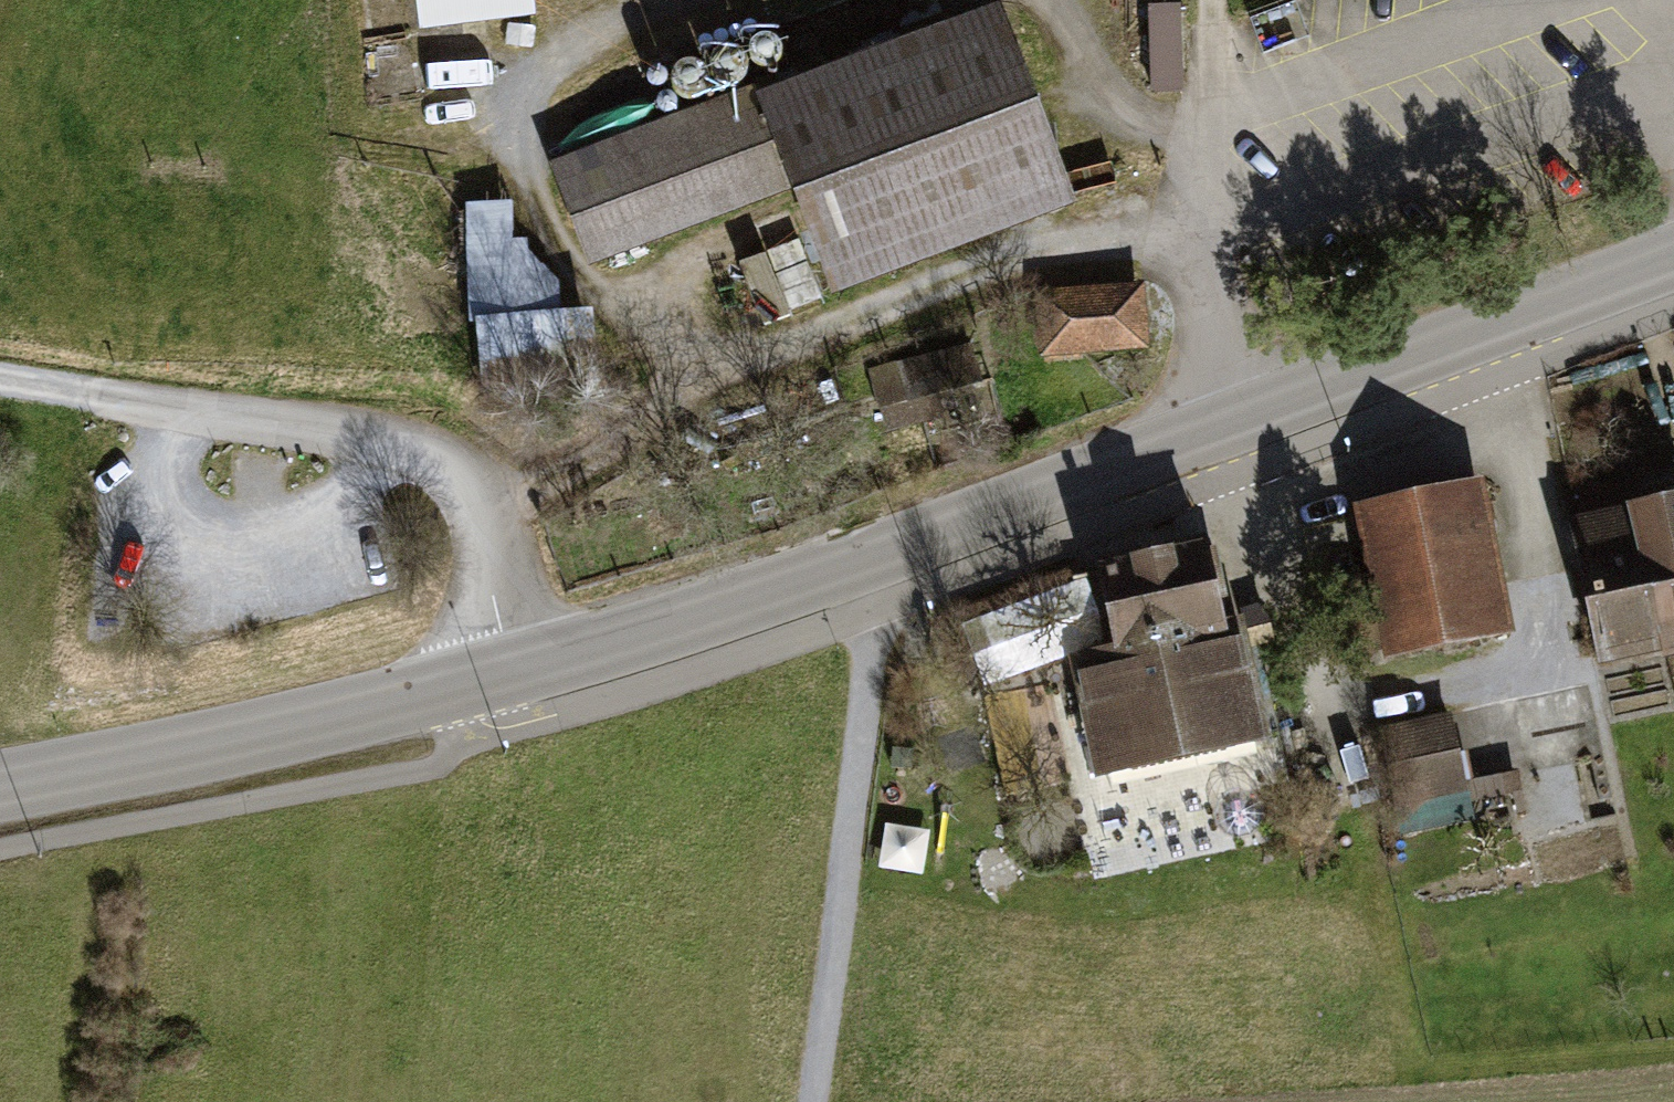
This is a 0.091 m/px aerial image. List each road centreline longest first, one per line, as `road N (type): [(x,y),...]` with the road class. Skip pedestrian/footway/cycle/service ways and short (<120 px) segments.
road 1 (tertiary): [(510,669),(879,554),(1673,259)]
road 2 (track): [(482,515),(611,451),(719,372),(1044,251),(1209,228)]
road 3 (track): [(698,382),(574,269),(518,166),(507,116),(519,81),(551,49),(696,0)]
road 4 (tertiary): [(0,785),(510,669)]
road 5 (unclassified): [(510,669),(482,515),(469,485),(442,458),(381,435),(177,409)]
road 6 (track): [(813,1101),(875,609)]
road 7 (track): [(1056,0),(1097,85),(1120,112),(1154,124),(1210,117)]
road 8 (track): [(177,409),(0,379)]

